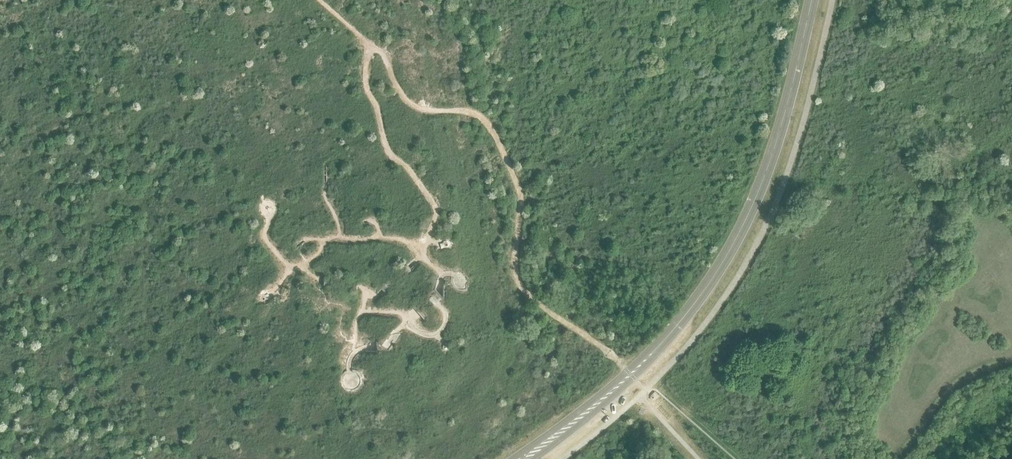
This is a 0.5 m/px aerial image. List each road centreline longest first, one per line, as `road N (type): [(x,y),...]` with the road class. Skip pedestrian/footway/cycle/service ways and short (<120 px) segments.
road 1 (tertiary): [(520,458),(630,375),(717,271),(773,153),(812,0)]
road 2 (track): [(896,458),(944,395),(1011,364)]

